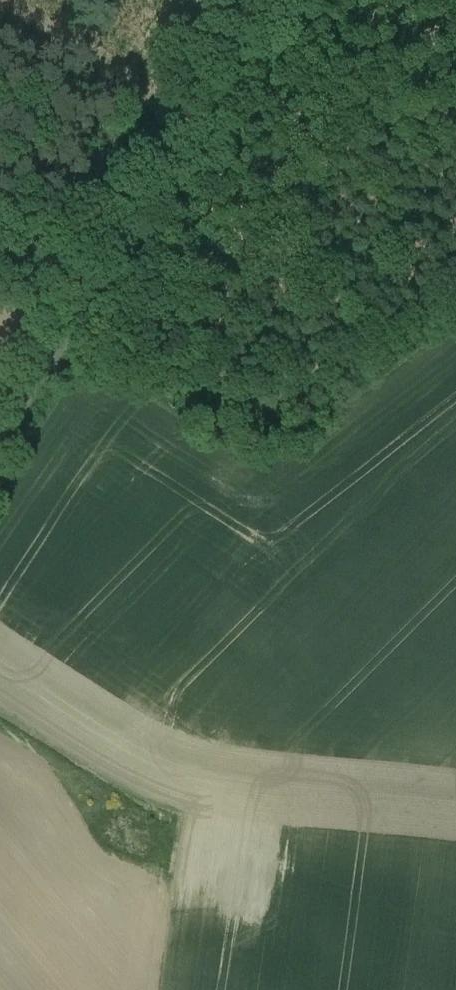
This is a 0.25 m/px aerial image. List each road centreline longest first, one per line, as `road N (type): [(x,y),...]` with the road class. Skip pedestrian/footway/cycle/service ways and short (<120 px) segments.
road 1 (unclassified): [(282,0),(0,443)]

